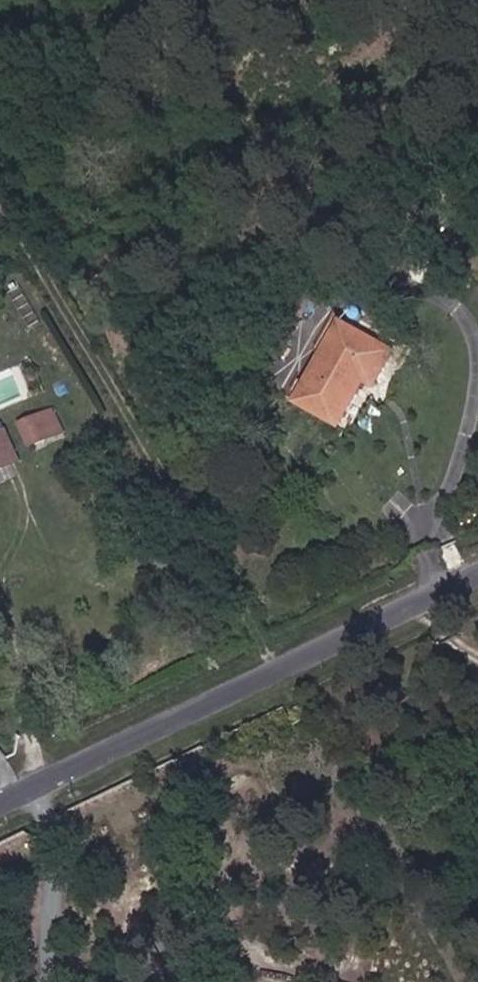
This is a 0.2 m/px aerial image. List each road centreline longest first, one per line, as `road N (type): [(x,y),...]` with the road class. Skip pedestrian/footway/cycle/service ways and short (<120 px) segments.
road 1 (residential): [(0,805),(477,576)]

